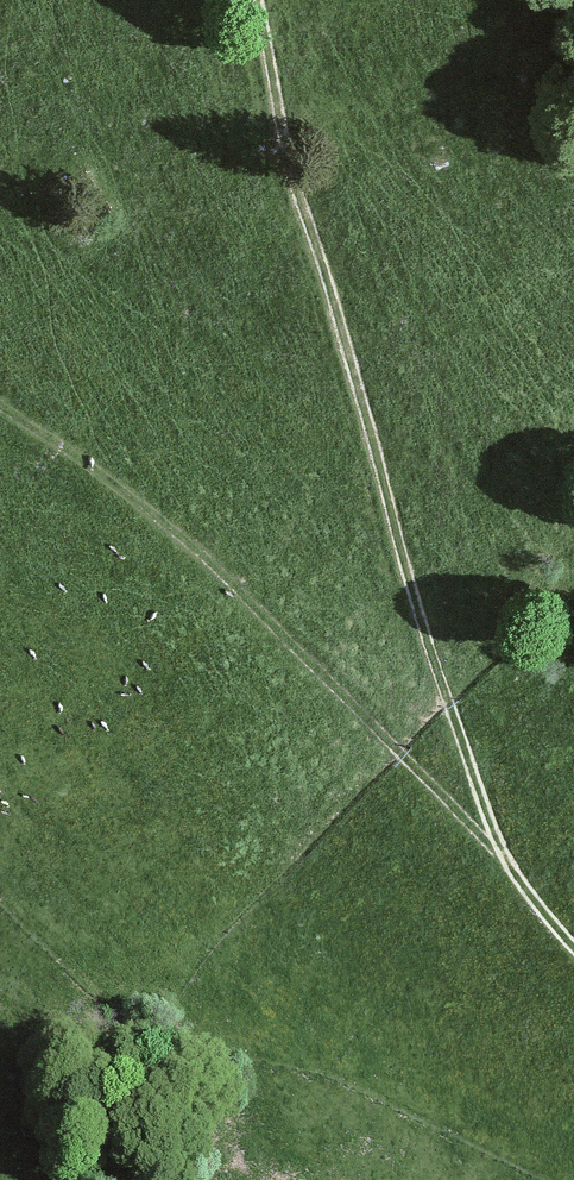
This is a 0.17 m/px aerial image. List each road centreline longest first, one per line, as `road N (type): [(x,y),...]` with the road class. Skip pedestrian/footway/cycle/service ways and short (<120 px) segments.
road 1 (track): [(573,953),(506,857),(439,674),(283,132),(257,0)]
road 2 (track): [(506,857),(262,612),(134,499),(0,402)]

